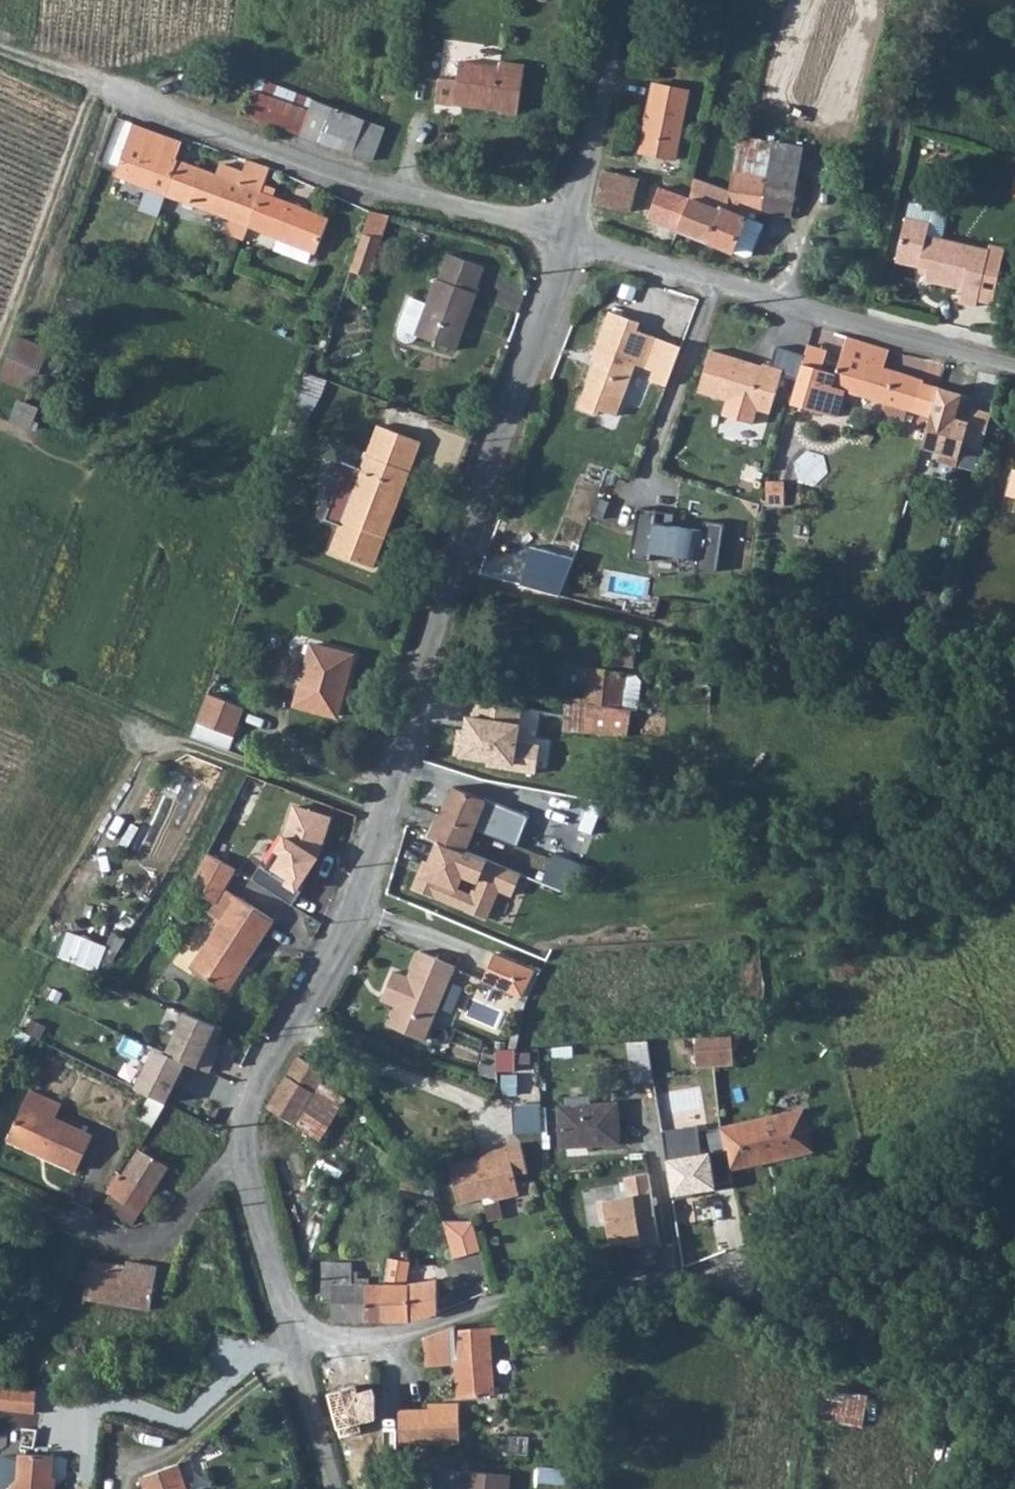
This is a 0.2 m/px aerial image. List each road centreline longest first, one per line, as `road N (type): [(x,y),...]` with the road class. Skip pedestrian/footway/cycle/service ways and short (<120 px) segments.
road 1 (unclassified): [(241,1149),(264,1072),(348,931),(472,520),(569,243)]
road 2 (residential): [(296,1338),(382,1334),(526,1291),(660,1278),(793,1316),(950,1339)]
road 3 (unclassified): [(0,35),(140,104),(381,193),(569,243)]
road 4 (unclassified): [(569,243),(846,328),(1014,365)]
road 5 (track): [(93,74),(0,333)]
road 6 (residential): [(619,0),(569,243)]
road 7 (unclassified): [(66,1222),(125,1242),(157,1235),(241,1149)]
road 8 (unclassified): [(296,1338),(241,1149)]
road 9 (unclassified): [(339,1488),(296,1338)]

